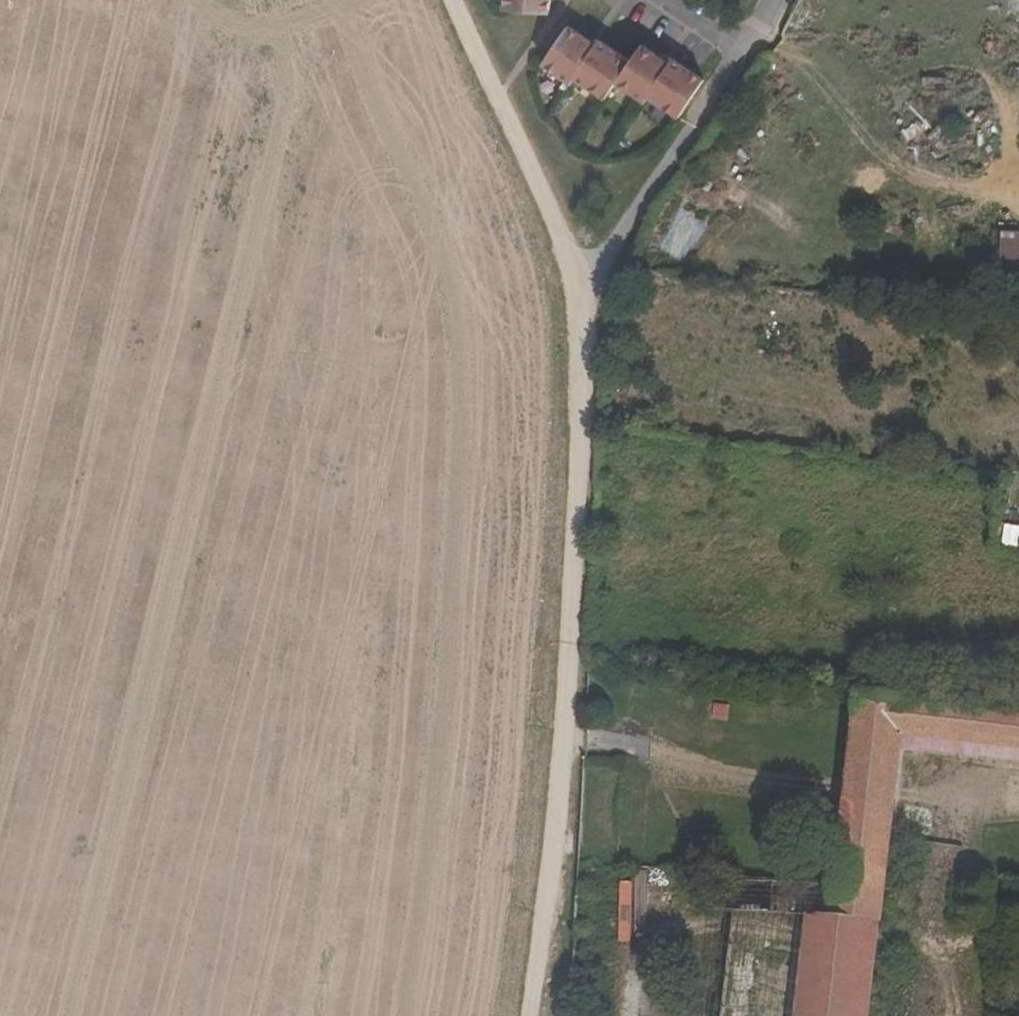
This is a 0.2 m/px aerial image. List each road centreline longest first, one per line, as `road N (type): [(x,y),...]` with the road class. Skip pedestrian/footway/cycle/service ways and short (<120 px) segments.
road 1 (residential): [(536,1015),(568,642),(585,281)]
road 2 (unclassified): [(452,0),(585,281)]
road 3 (residential): [(585,281),(740,57)]

